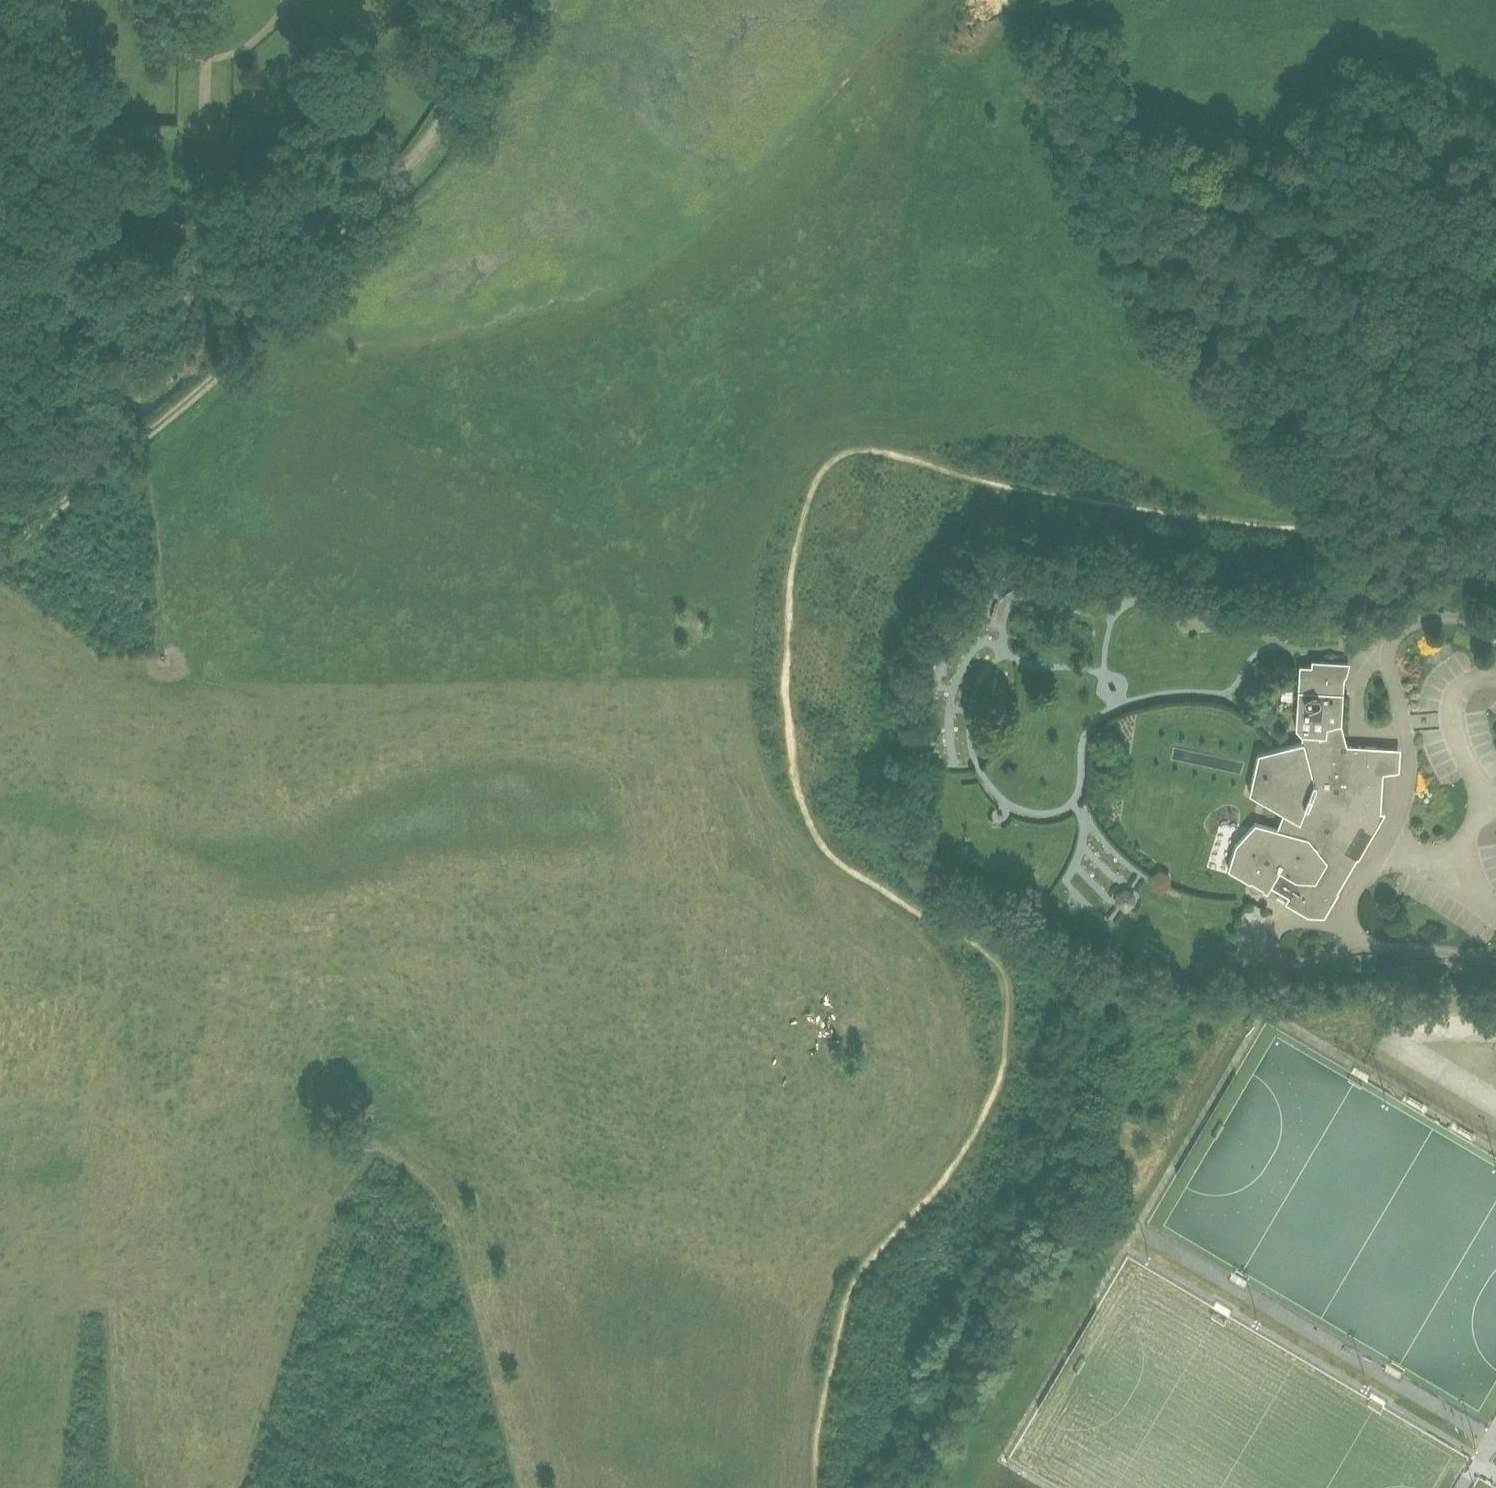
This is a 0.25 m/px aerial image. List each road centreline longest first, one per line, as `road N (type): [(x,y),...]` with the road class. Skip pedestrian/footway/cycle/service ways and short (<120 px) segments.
road 1 (track): [(0,561),(224,369),(341,223)]
road 2 (track): [(341,223),(428,142),(510,0)]

